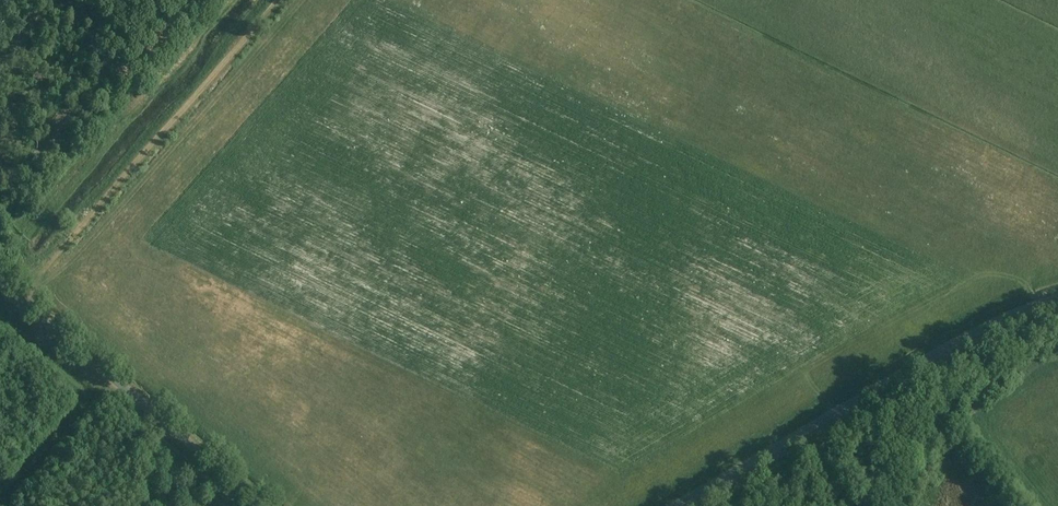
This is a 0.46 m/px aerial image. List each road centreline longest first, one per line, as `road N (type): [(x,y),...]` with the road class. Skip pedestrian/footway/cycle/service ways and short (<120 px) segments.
road 1 (unclassified): [(681,505),(1021,311),(1057,299)]
road 2 (unclassified): [(260,505),(0,287)]

